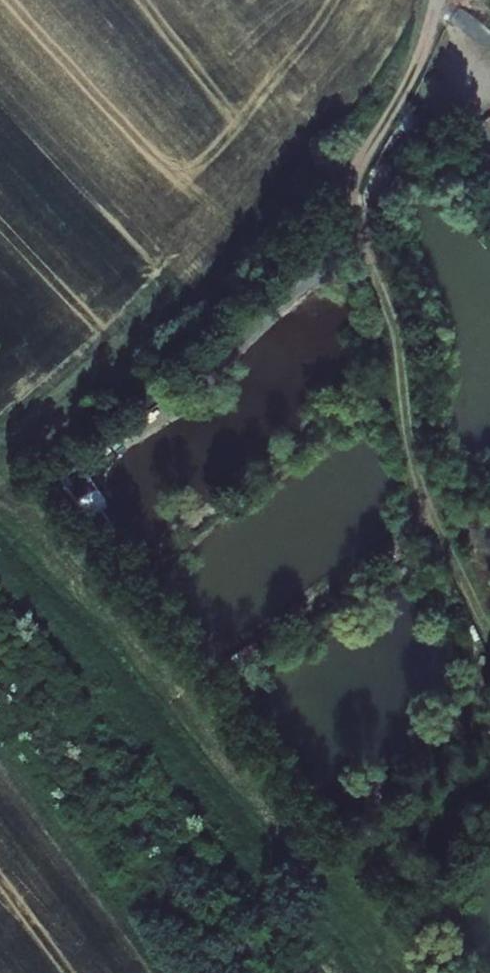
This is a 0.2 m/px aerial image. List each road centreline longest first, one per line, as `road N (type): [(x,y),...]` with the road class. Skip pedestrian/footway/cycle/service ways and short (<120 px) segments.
road 1 (track): [(489,654),(398,477),(383,332),(342,213),(413,59),(426,0)]

